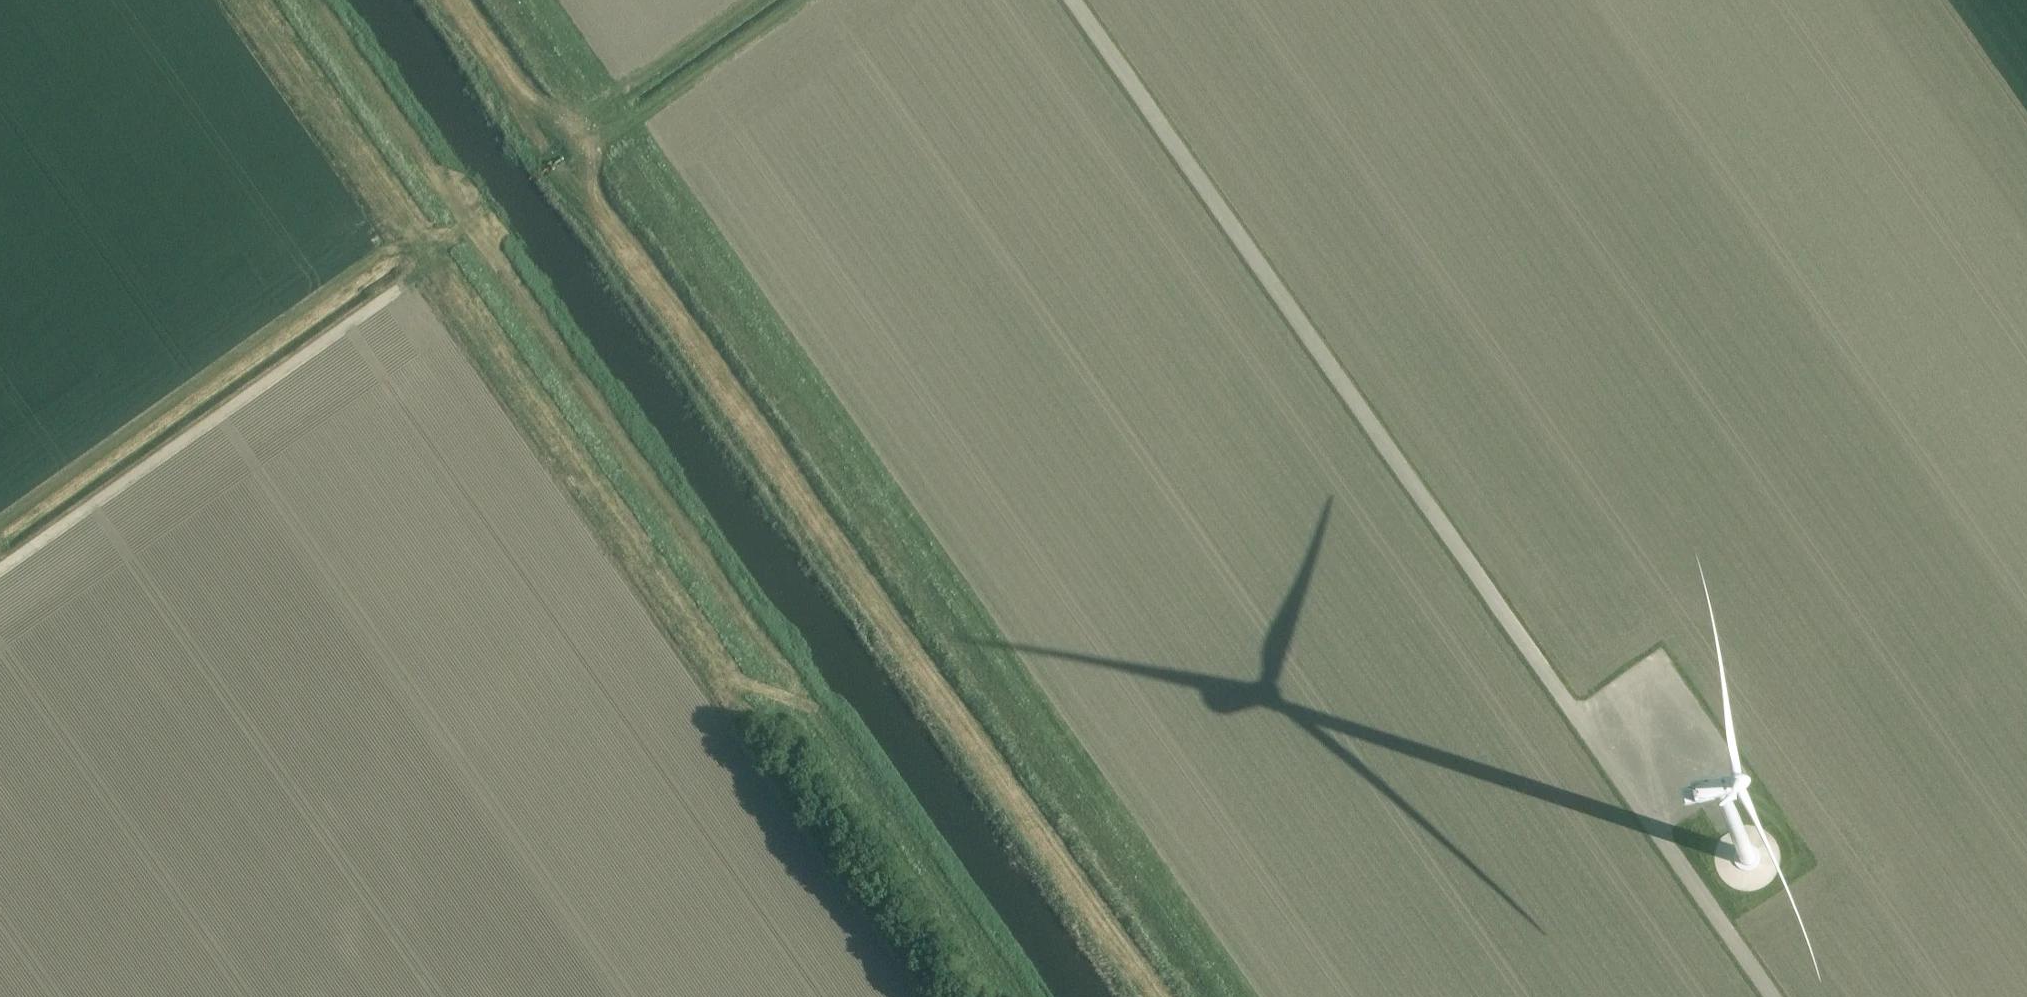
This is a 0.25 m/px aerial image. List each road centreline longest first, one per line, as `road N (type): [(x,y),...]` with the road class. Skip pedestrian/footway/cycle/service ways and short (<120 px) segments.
road 1 (track): [(315,0),(1013,996)]

